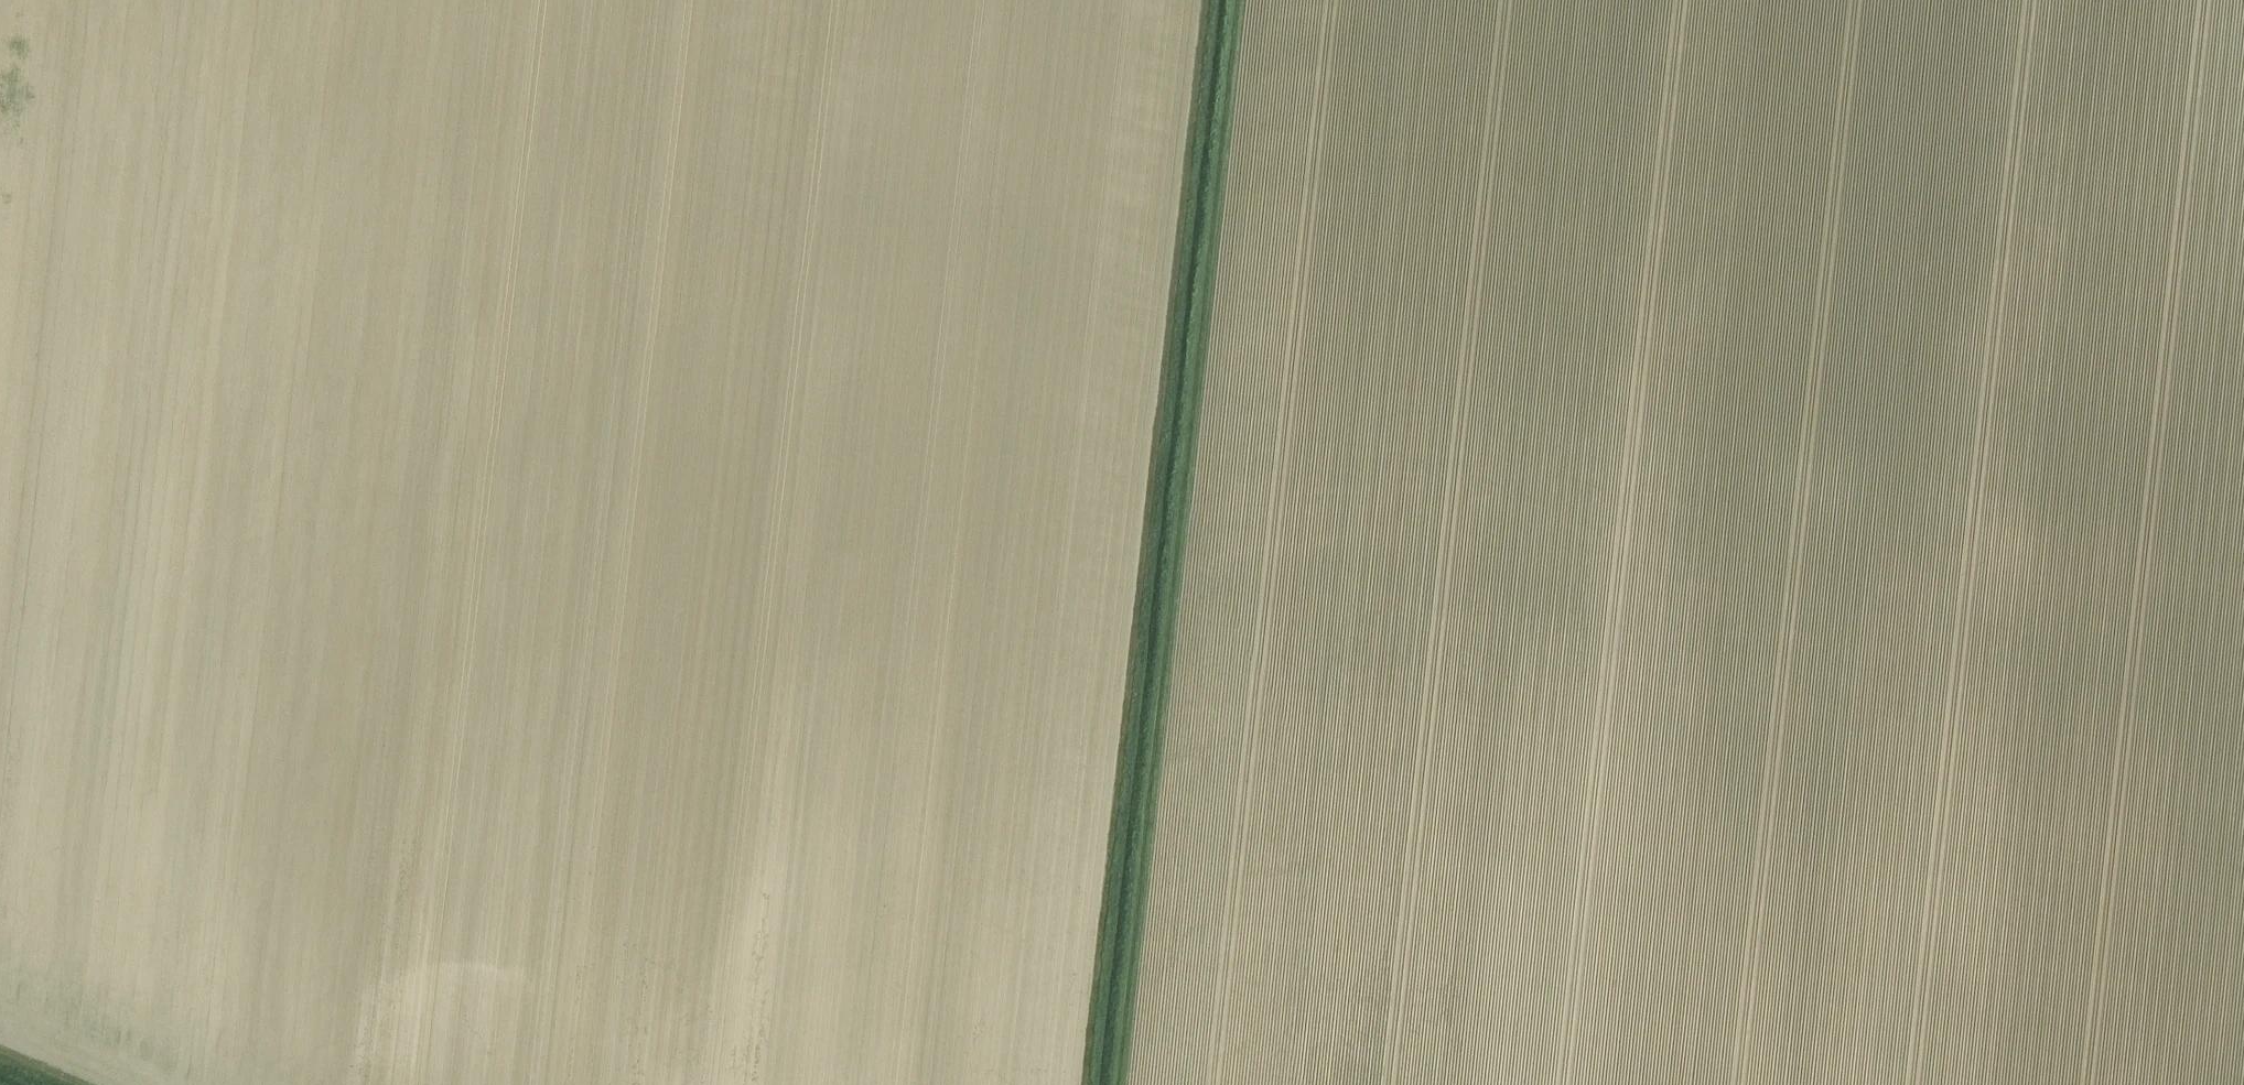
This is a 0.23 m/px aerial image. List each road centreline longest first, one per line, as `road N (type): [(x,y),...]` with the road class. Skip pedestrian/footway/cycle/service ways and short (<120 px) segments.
road 1 (track): [(1116,1084),(1236,0)]

